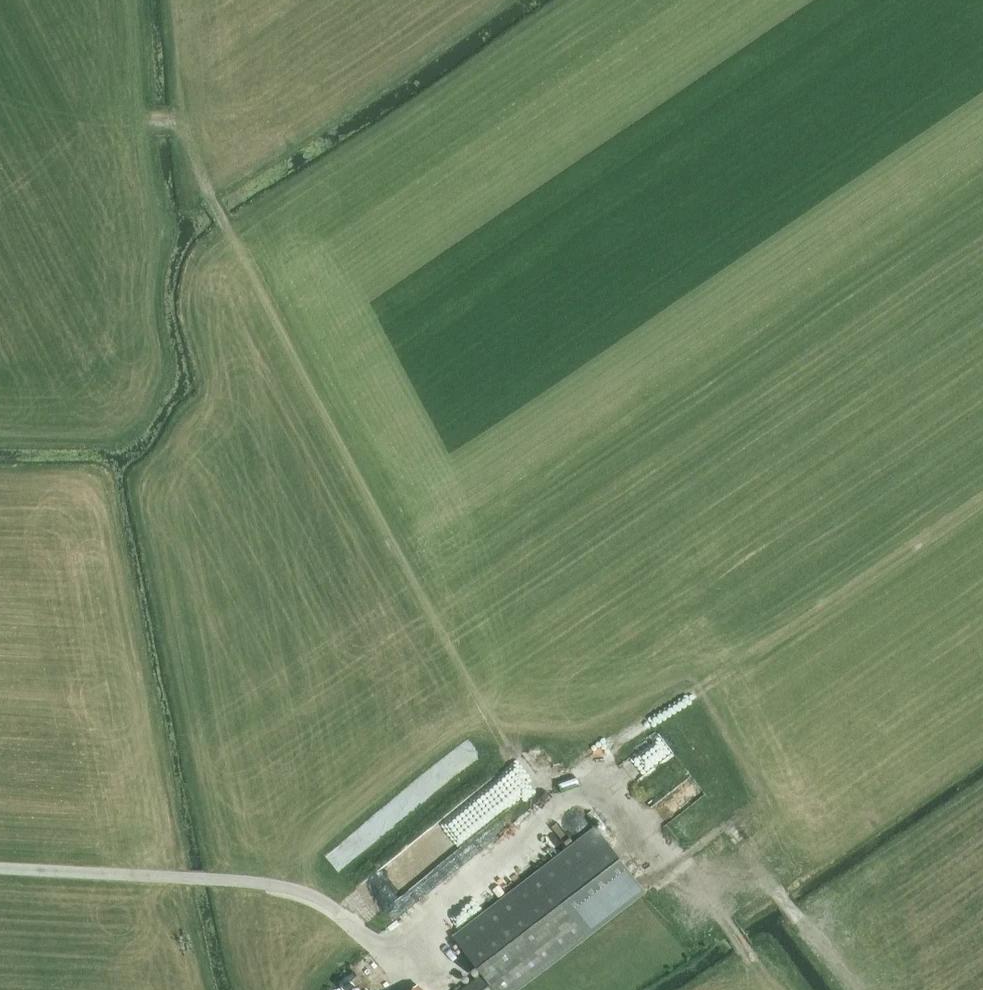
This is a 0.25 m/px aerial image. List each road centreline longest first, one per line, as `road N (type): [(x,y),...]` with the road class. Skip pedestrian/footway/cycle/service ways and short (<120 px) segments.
road 1 (unclassified): [(395,963),(330,907),(291,893),(0,869)]

